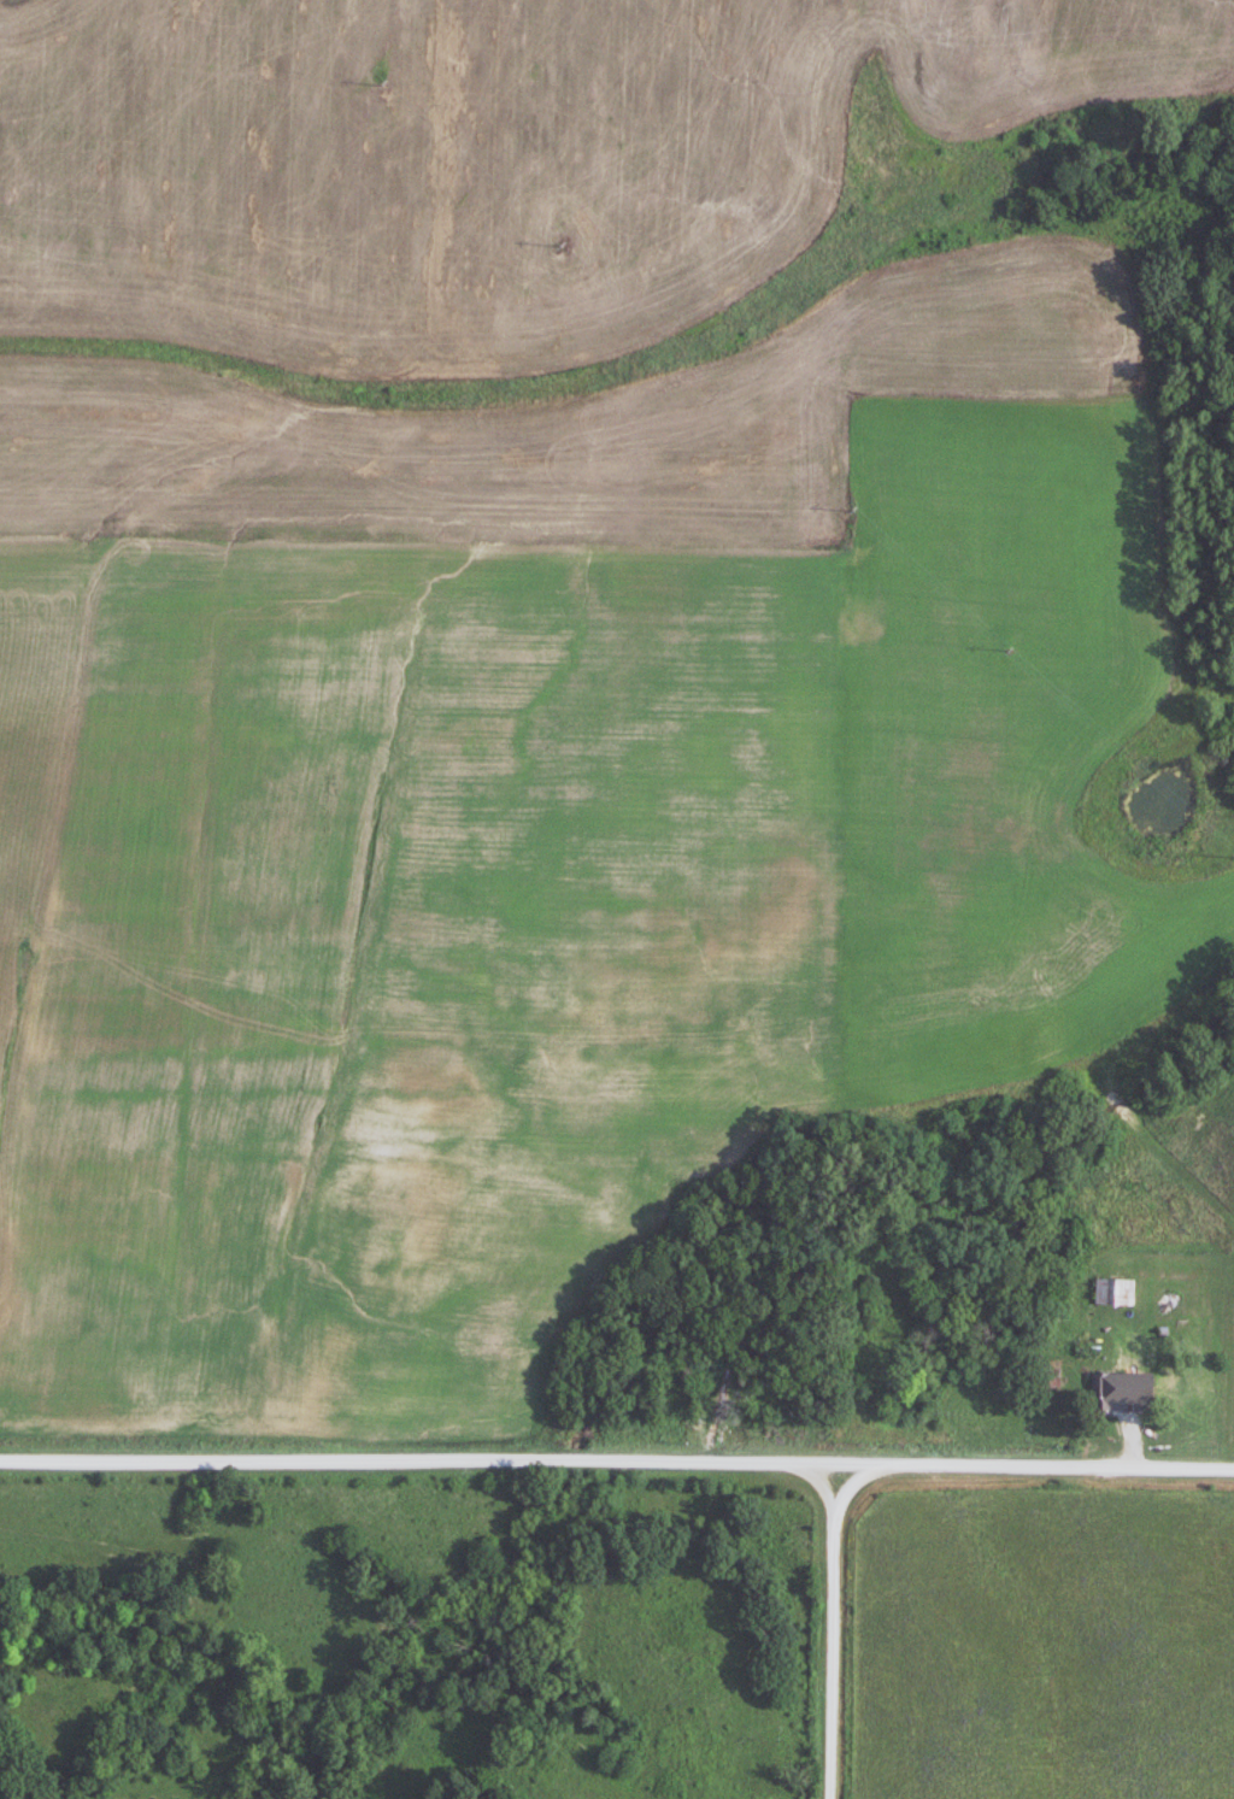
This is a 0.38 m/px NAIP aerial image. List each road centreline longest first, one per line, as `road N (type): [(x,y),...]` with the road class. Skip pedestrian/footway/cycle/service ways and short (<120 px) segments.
road 1 (residential): [(835,1465),(0,1457)]
road 2 (residential): [(835,1465),(1233,1467)]
road 3 (residential): [(830,1798),(835,1465)]

